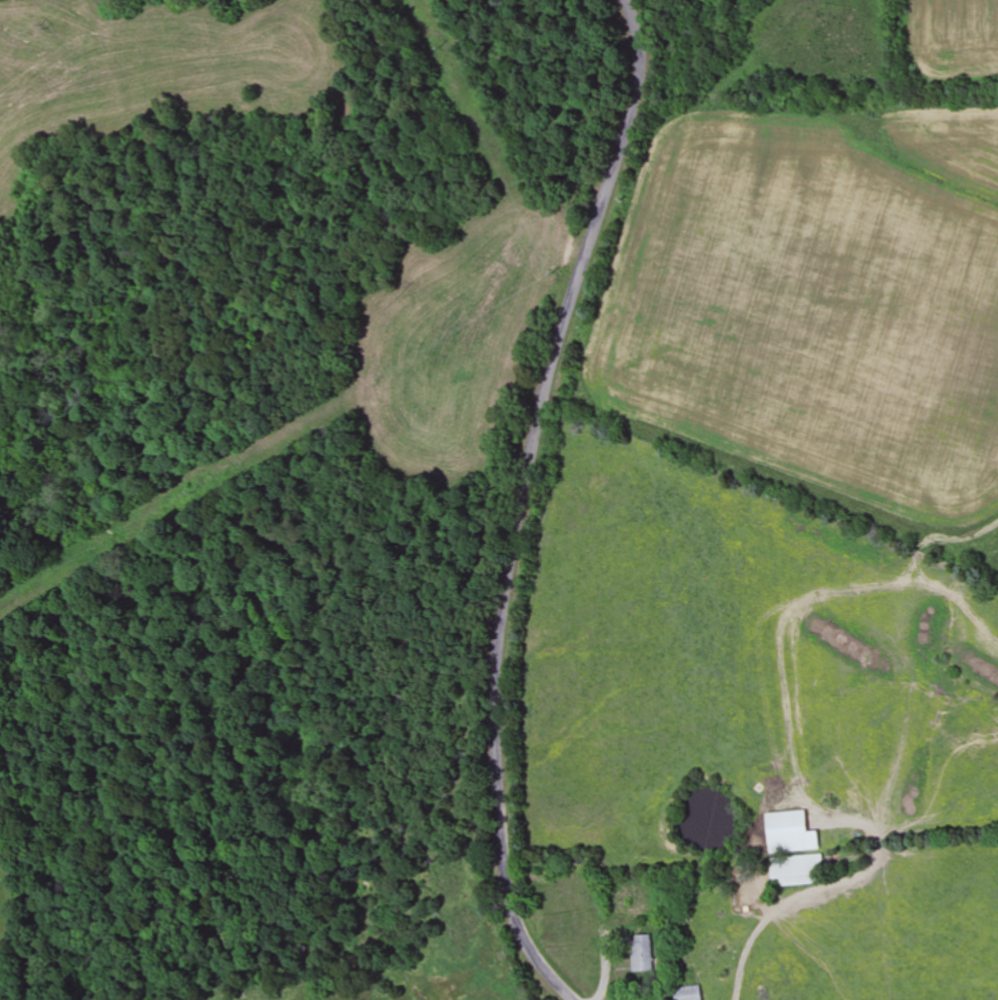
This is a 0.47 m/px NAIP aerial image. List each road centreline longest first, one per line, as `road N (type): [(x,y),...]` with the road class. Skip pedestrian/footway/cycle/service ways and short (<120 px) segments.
road 1 (residential): [(573,999),(536,958),(513,912),(498,842),(494,754),(510,573),(535,436),(624,107),(623,0)]

